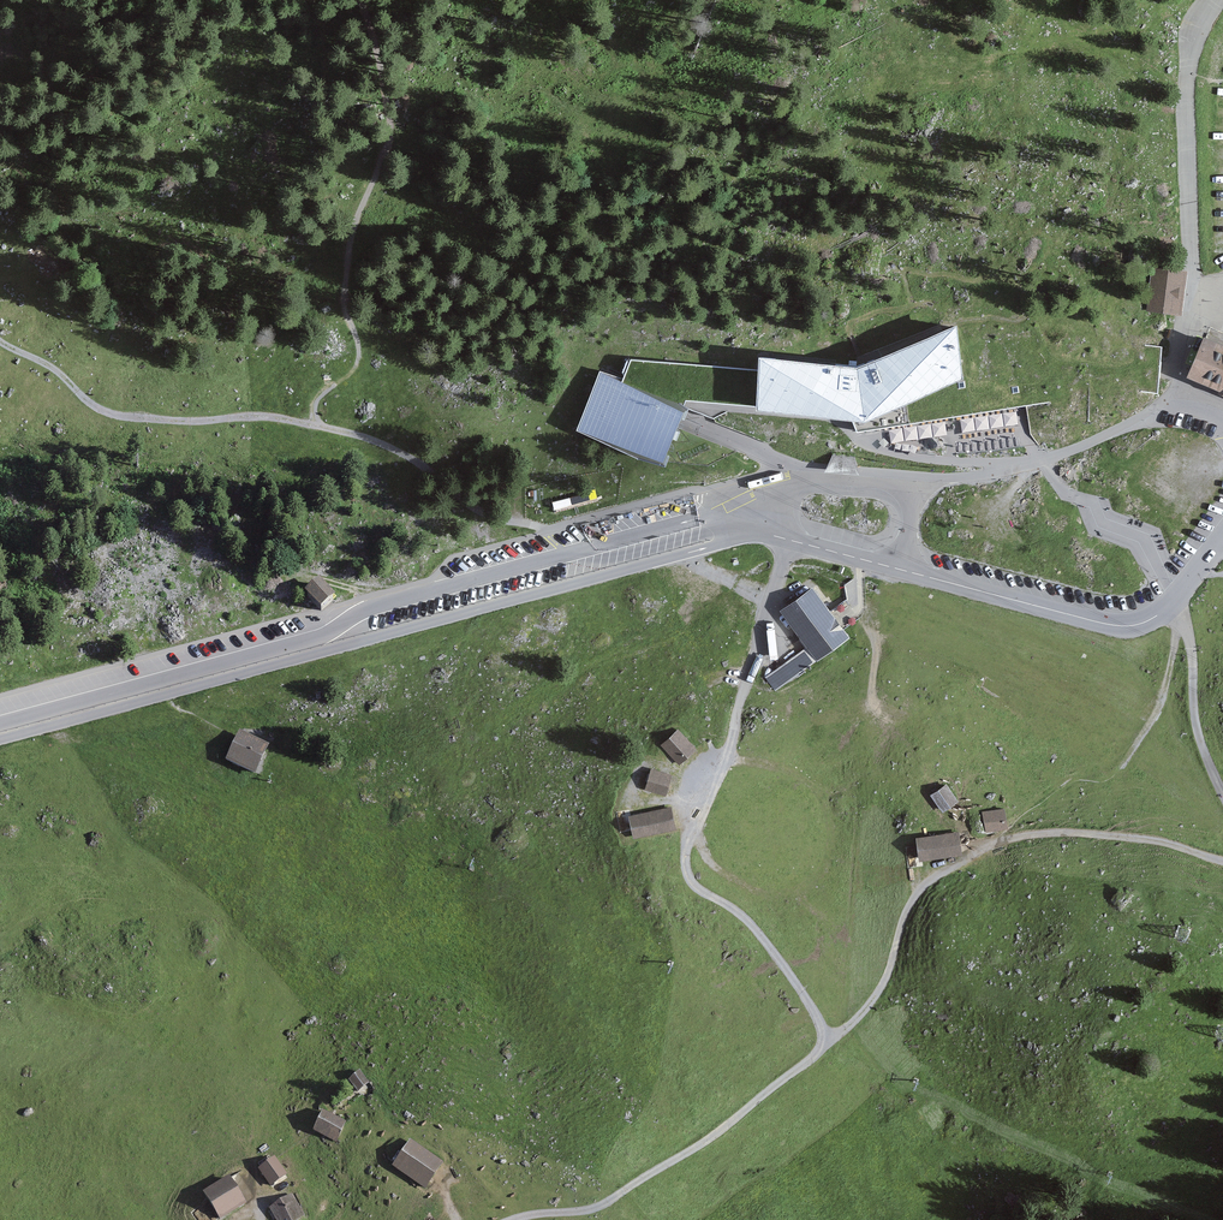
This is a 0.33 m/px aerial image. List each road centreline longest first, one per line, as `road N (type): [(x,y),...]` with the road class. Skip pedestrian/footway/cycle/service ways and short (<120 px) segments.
road 1 (tertiary): [(741,525),(702,518),(427,591),(364,609),(319,637),(0,726)]
road 2 (tertiary): [(0,739),(715,545),(741,525)]
road 3 (tertiary): [(741,525),(1126,626),(1165,608),(1222,537)]
road 4 (track): [(69,720),(86,751),(182,780),(249,816),(324,890),(366,947)]
road 5 (track): [(512,1219),(608,1202),(719,1132),(831,1043)]
road 6 (track): [(318,426),(267,416),(199,421),(104,412),(53,366),(0,341)]
road 7 (track): [(1193,318),(1187,84),(1195,34),(1217,0)]
road 8 (track): [(831,1043),(756,929),(690,880),(690,818)]
road 9 (track): [(831,1043),(885,981),(915,895),(997,843)]
road 10 (track): [(318,426),(401,452),(472,509),(542,531)]
road 11 (track): [(997,843),(1075,834),(1169,843),(1222,860)]
road 12 (track): [(1222,792),(1202,749),(1181,612)]
road 13 (track): [(1123,767),(1156,721),(1181,612)]

